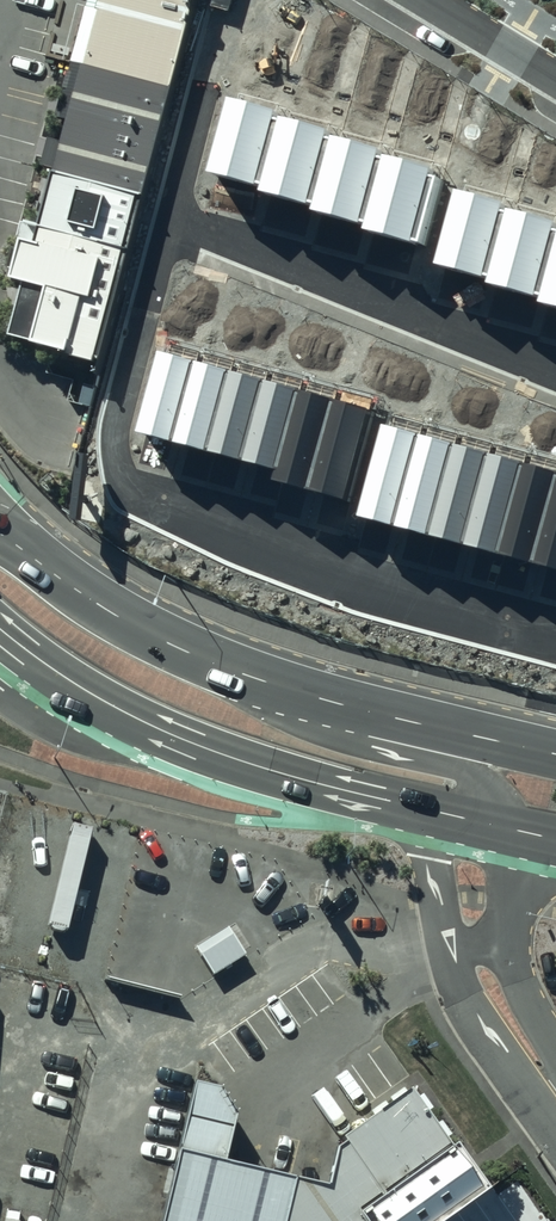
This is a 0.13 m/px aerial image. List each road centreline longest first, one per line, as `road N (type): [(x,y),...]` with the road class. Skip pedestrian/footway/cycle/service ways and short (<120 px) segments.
road 1 (unclassified): [(555,1108),(516,1074),(469,1002),(420,807)]
road 2 (secondary): [(0,534),(157,638),(269,685)]
road 3 (unclassified): [(269,685),(327,738),(480,775),(501,798),(508,828)]
road 4 (secondary): [(269,685),(555,755)]
road 5 (secondary): [(211,751),(90,693),(0,628)]
road 6 (unclassified): [(508,828),(512,968),(555,1050)]
road 7 (secondary): [(211,751),(81,741),(41,725),(0,694)]
road 8 (secondary): [(420,807),(211,751)]
road 9 (residential): [(555,78),(427,0)]

